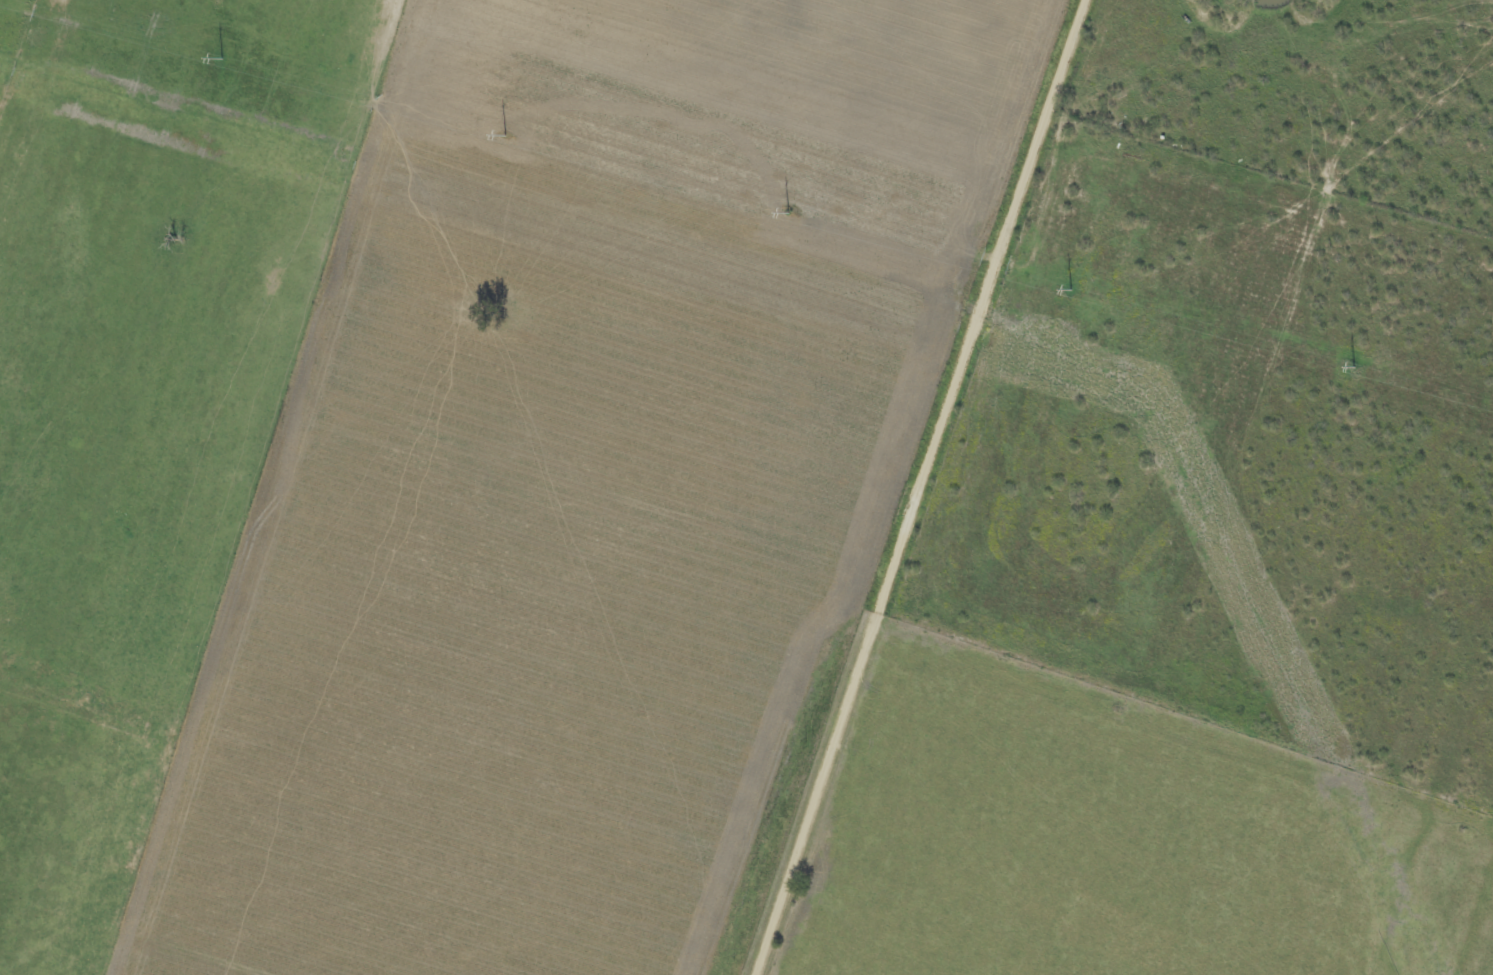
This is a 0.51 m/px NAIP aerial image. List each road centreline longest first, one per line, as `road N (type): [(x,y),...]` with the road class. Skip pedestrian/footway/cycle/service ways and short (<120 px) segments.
road 1 (residential): [(777,974),(1093,0)]

